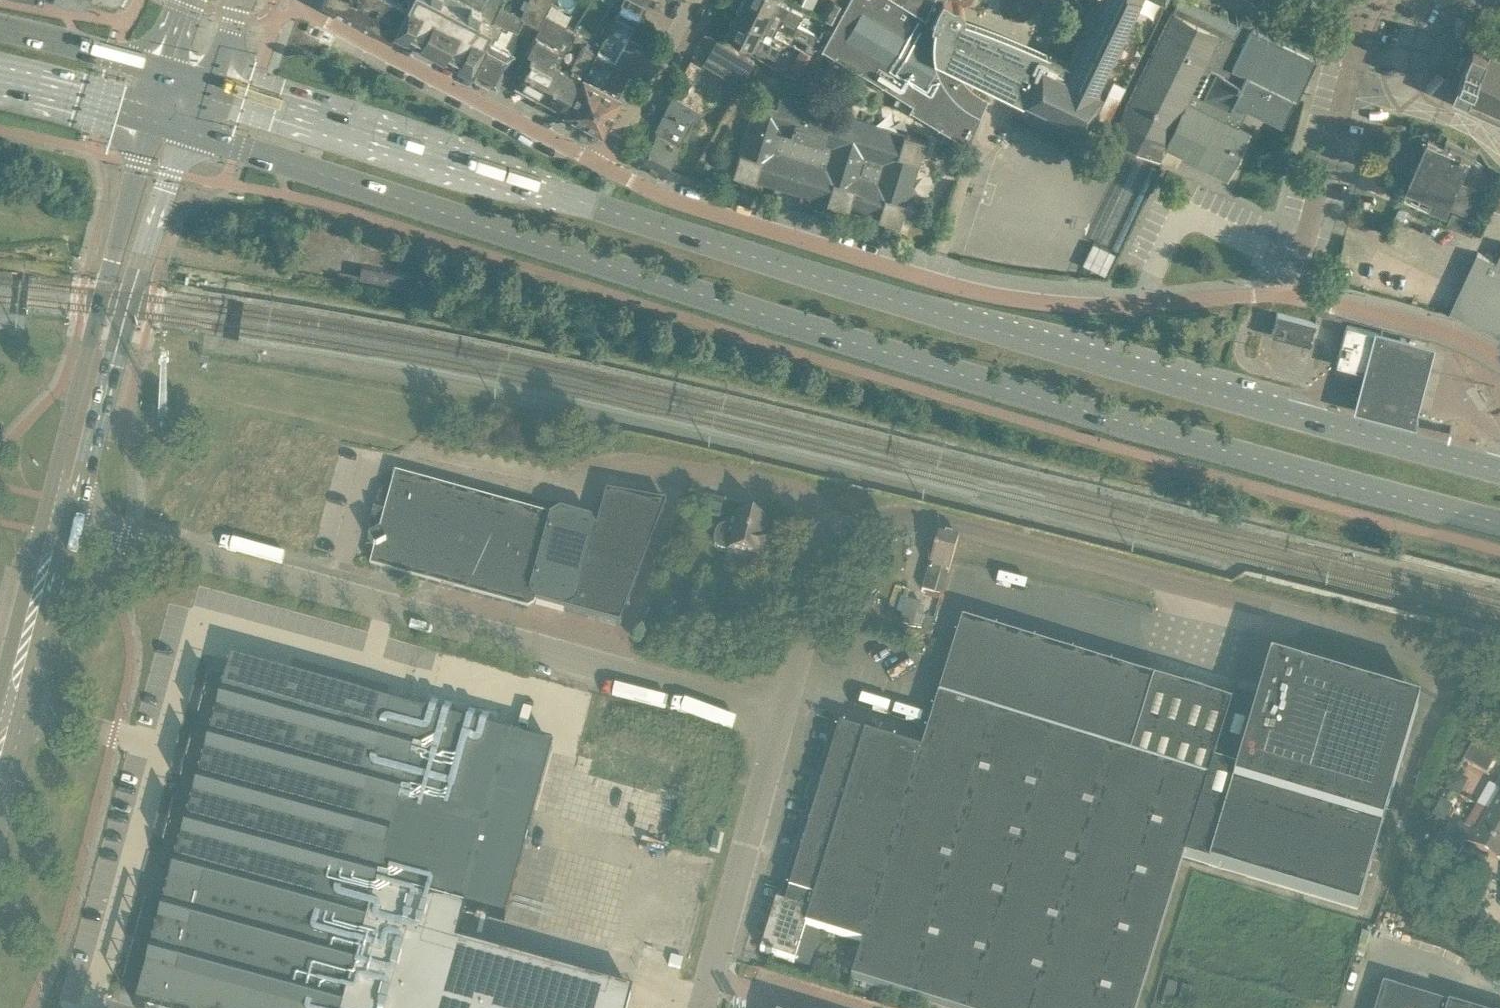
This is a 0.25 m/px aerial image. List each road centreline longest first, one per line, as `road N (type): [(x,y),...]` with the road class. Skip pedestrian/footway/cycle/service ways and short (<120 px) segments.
road 1 (primary): [(186,133),(579,245),(1071,407),(1499,522)]
road 2 (primary): [(1499,466),(1118,367),(204,88)]
road 3 (unclassified): [(1499,711),(1360,633),(1298,611),(920,518),(870,516),(835,533),(782,718)]
road 4 (unclassified): [(782,718),(57,520)]
road 5 (residential): [(1289,294),(1120,306),(1021,299),(663,197),(602,165)]
road 6 (residential): [(602,165),(300,0)]
road 7 (tertiary): [(145,120),(80,380),(75,446)]
road 8 (tertiary): [(75,446),(114,366),(186,133)]
road 9 (residential): [(1289,294),(1363,15),(1357,0)]
road 10 (unclassified): [(702,1007),(782,718)]
road 11 (tertiary): [(0,739),(57,520)]
road 12 (residential): [(1499,357),(1447,331),(1289,294)]
road 13 (residential): [(602,165),(688,0)]
road 14 (primary): [(159,73),(0,29)]
road 15 (primary): [(0,81),(145,120)]

